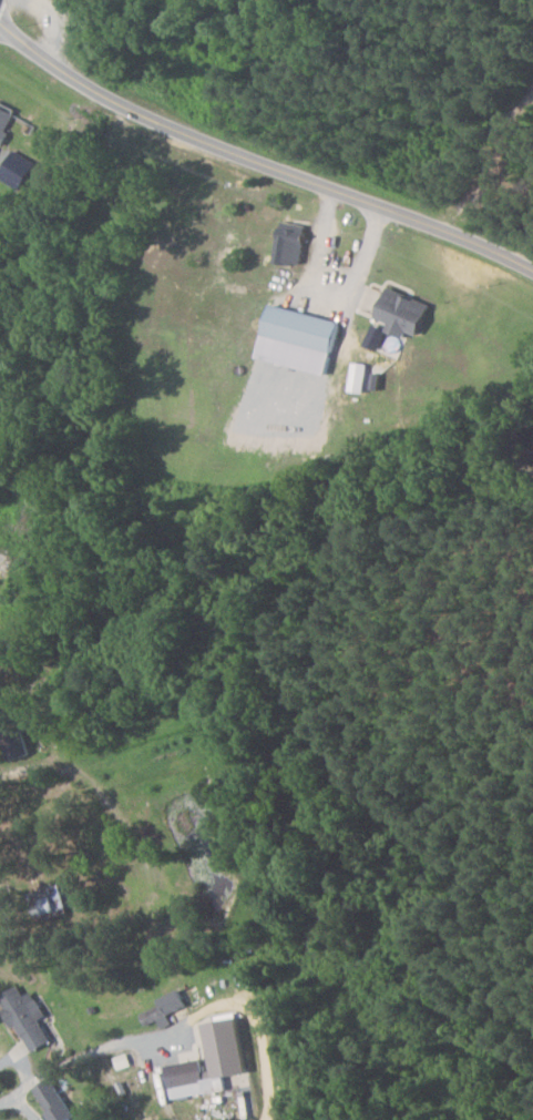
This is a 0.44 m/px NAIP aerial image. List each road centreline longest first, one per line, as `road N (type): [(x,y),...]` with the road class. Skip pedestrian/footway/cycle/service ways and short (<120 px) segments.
road 1 (residential): [(532,273),(388,207),(172,130),(59,69),(0,24)]

